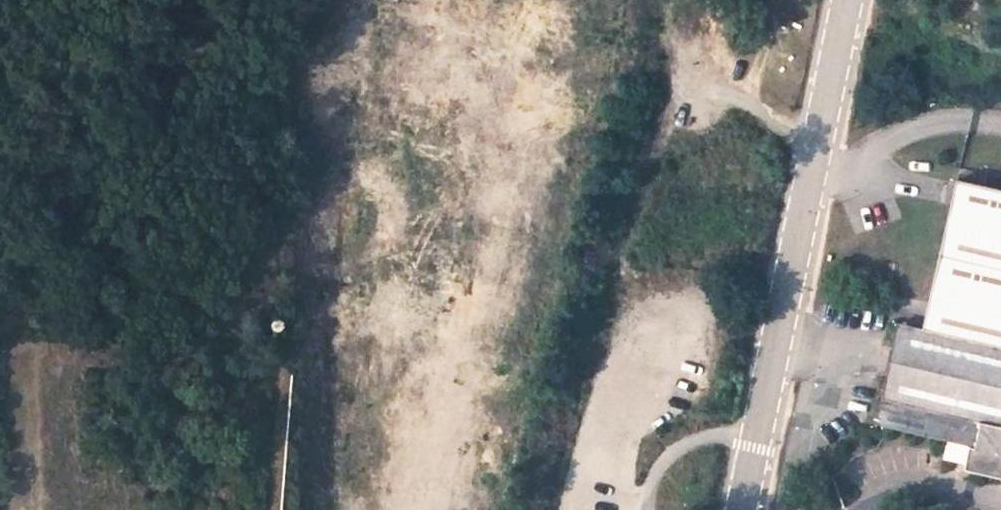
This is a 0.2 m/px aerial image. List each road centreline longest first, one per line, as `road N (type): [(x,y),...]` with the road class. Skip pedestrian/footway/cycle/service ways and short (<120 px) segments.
road 1 (residential): [(740,509),(845,0)]

